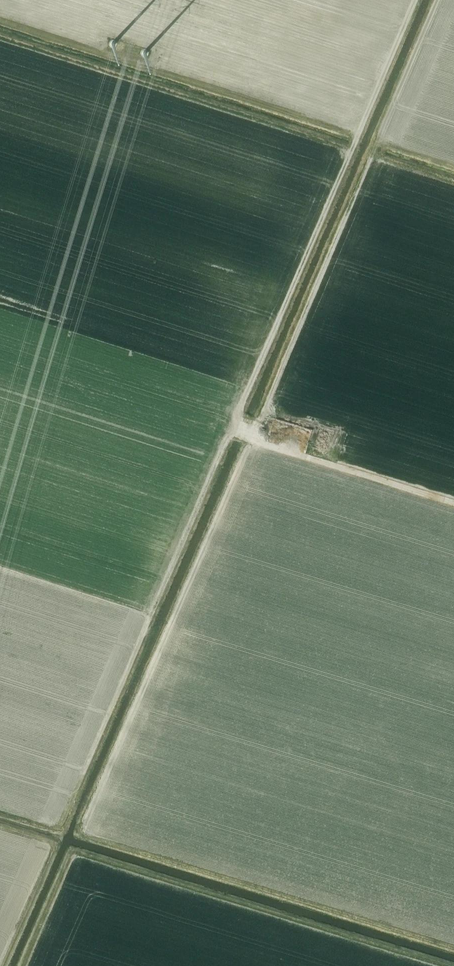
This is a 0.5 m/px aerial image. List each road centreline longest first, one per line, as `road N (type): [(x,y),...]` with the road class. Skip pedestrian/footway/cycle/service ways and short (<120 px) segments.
road 1 (track): [(62,827),(416,0)]
road 2 (track): [(229,433),(453,503)]

